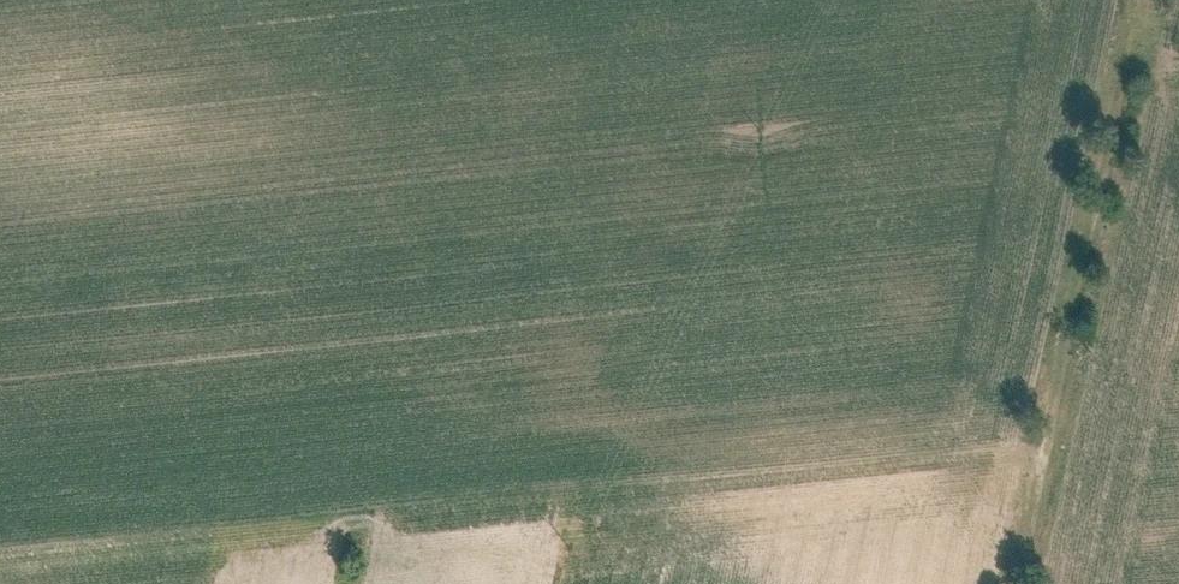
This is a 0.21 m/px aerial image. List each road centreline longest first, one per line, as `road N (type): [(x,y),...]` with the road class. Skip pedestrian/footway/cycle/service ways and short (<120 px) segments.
road 1 (track): [(1008,583),(1131,0)]

